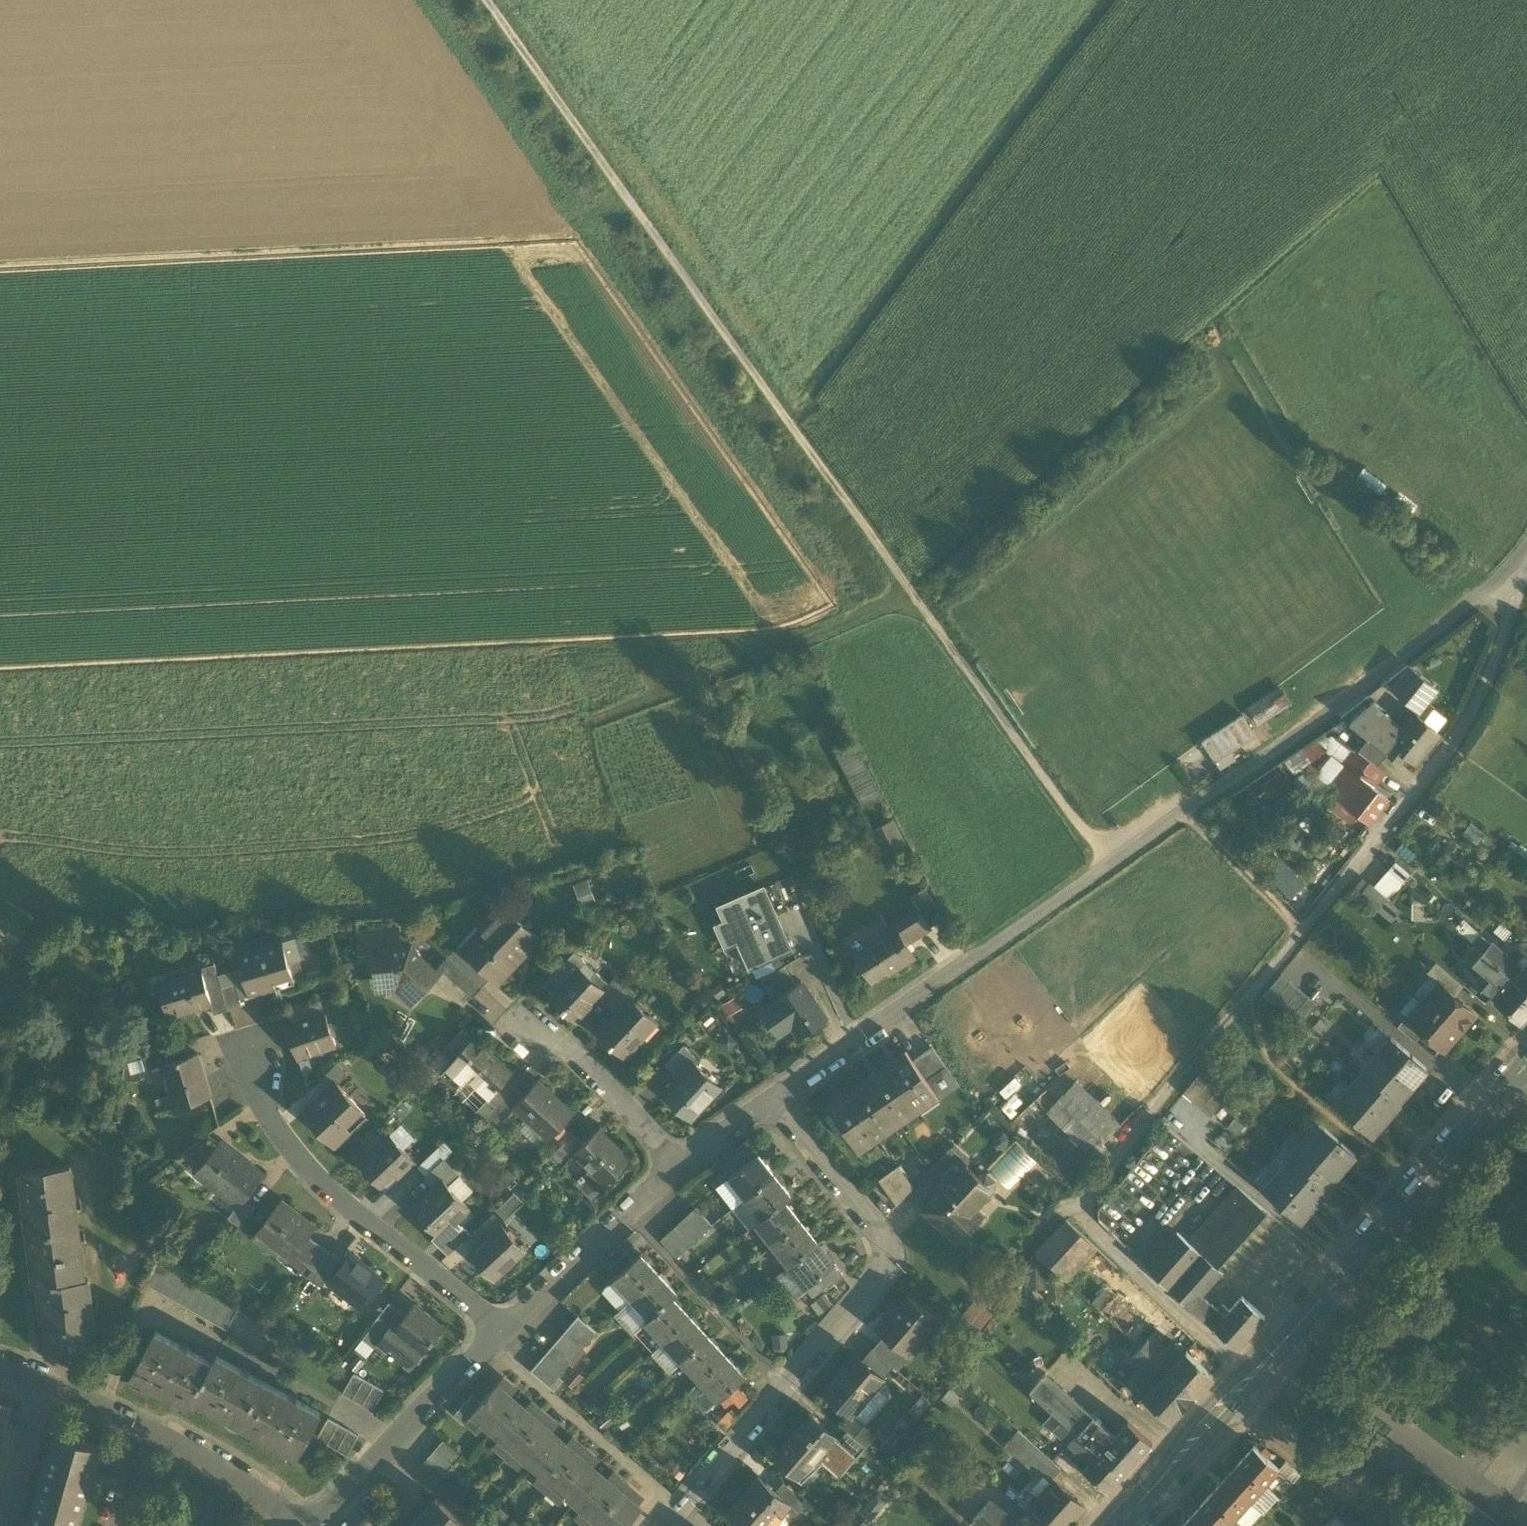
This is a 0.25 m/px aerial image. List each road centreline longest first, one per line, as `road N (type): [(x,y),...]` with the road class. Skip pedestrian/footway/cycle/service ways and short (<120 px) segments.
road 1 (track): [(1108,866),(486,0)]
road 2 (unclassified): [(1249,1381),(1076,1210),(1466,726),(1526,567)]
road 3 (unclassified): [(952,974),(1305,735),(1526,552)]
road 4 (secondary): [(1249,1381),(1526,1065)]
road 5 (residential): [(502,1334),(310,1175),(269,1113),(246,1050)]
road 6 (residential): [(781,1100),(882,1237),(888,1271),(787,1385)]
road 7 (residential): [(303,1525),(139,1426),(0,1368)]
road 8 (unclassified): [(681,1509),(493,1344)]
road 9 (residential): [(323,1525),(493,1344)]
road 10 (unclassified): [(787,1385),(631,1217)]
road 11 (residential): [(781,1100),(952,974)]
road 12 (residential): [(681,1164),(558,1041),(527,1029)]
road 13 (secondary): [(1117,1525),(1249,1381)]
road 14 (residential): [(502,1334),(631,1217)]
road 15 (track): [(1302,933),(1188,811)]
road 16 (residential): [(787,1385),(681,1509)]

